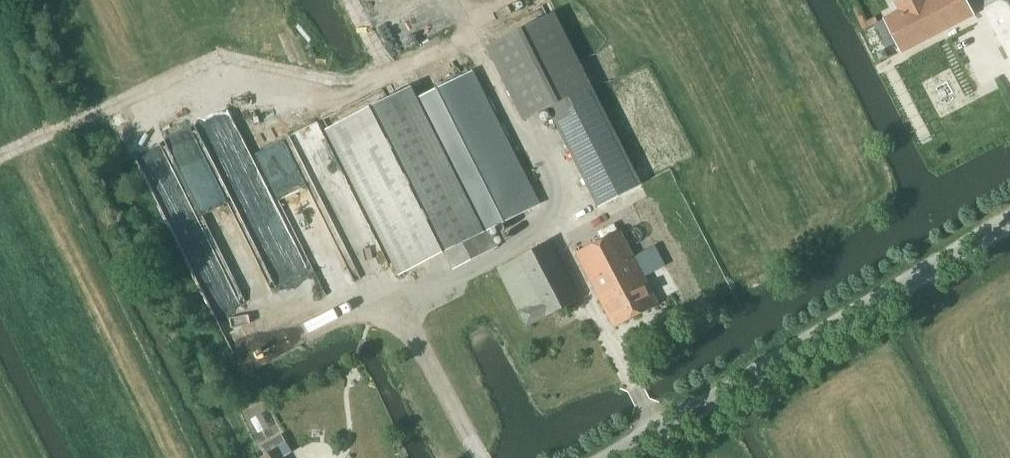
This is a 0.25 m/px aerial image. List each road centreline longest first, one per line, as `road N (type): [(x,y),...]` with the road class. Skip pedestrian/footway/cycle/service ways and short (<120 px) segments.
road 1 (track): [(473,36),(352,82),(221,57),(0,156)]
road 2 (unclassified): [(605,457),(1009,218)]
road 3 (track): [(552,224),(551,190),(455,0)]

